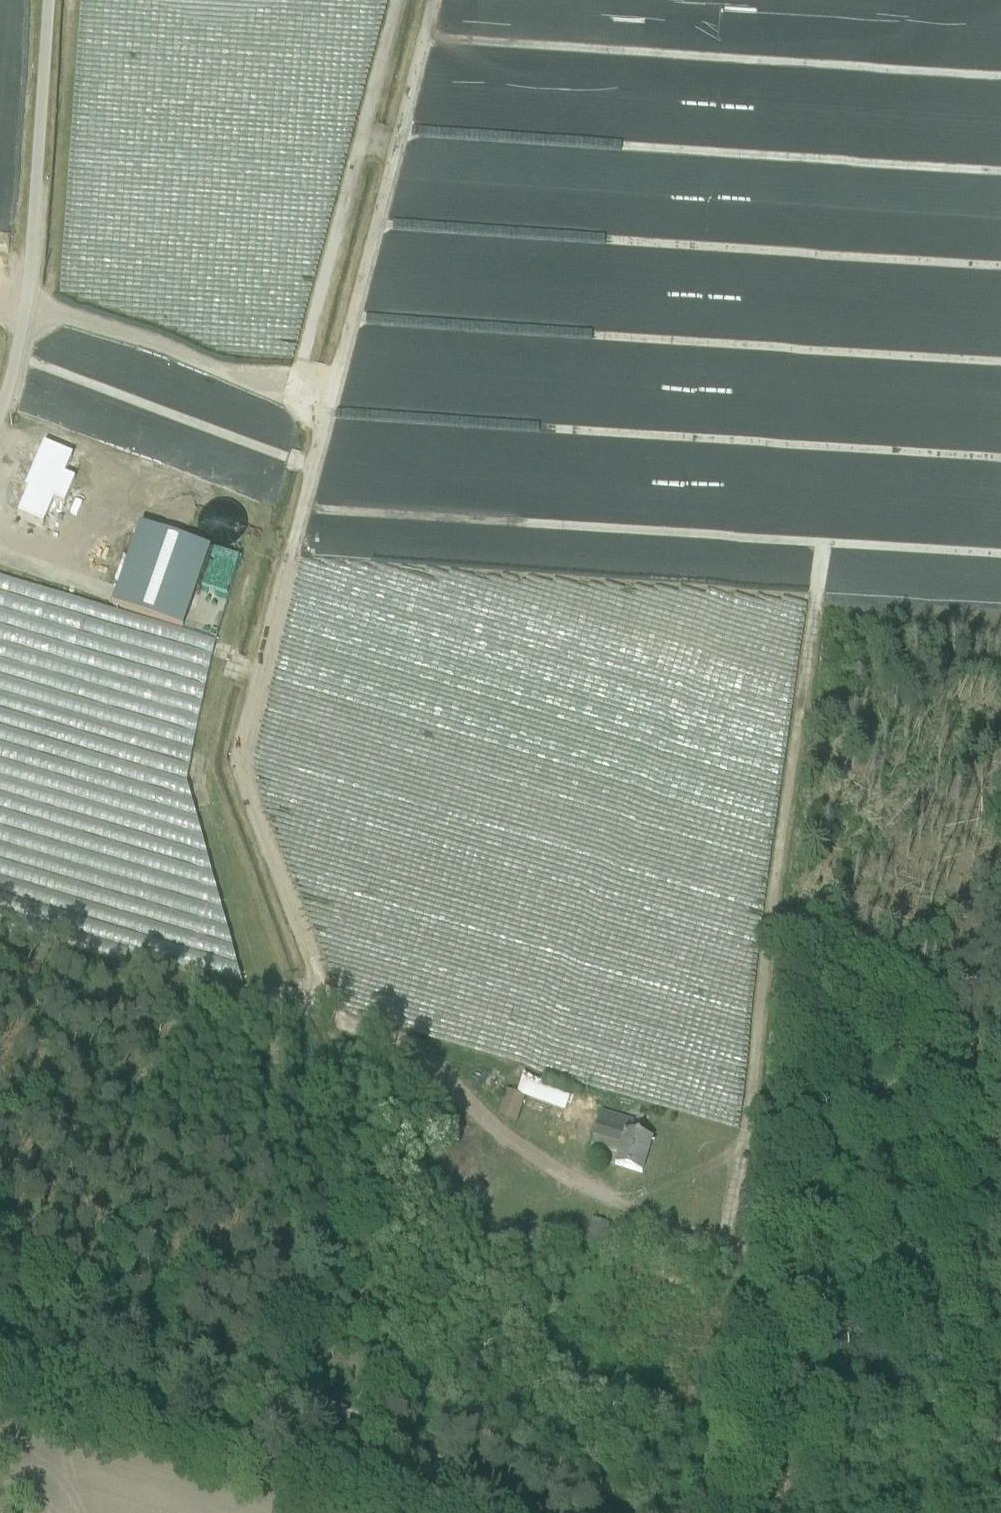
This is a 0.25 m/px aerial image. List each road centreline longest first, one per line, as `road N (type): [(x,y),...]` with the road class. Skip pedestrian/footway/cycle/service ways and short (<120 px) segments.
road 1 (track): [(546,1512),(0,1246)]
road 2 (track): [(717,1512),(752,1267),(744,1249),(607,1203),(580,1185),(574,1128)]
road 3 (unclassified): [(0,410),(33,219),(52,0)]

